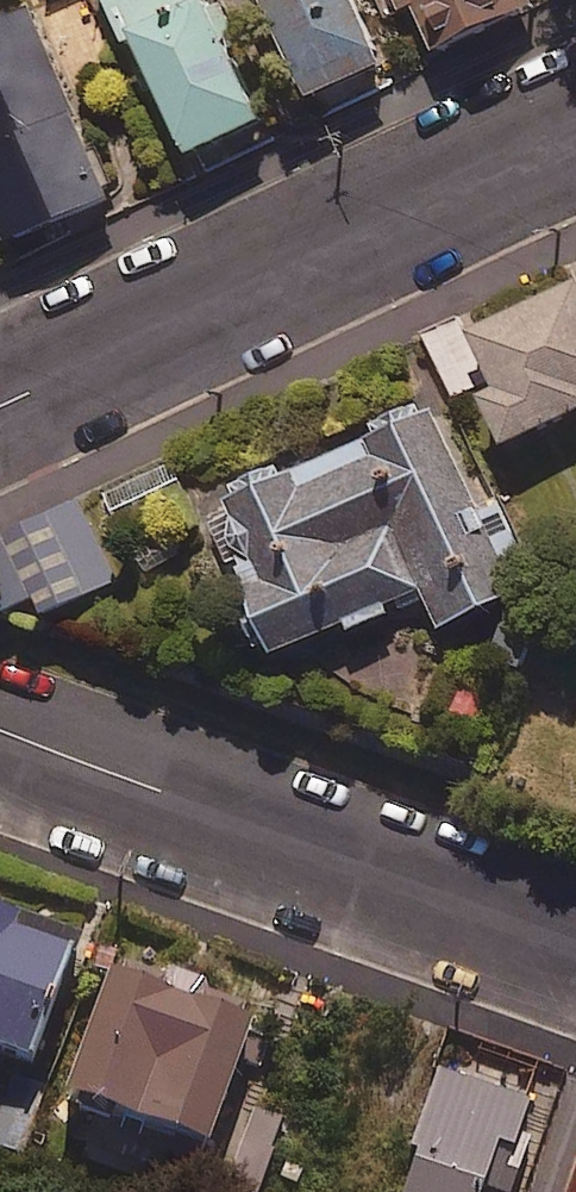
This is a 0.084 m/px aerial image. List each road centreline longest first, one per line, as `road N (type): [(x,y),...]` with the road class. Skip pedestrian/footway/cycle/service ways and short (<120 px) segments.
road 1 (residential): [(0,400),(575,126)]
road 2 (residential): [(0,716),(575,910)]

